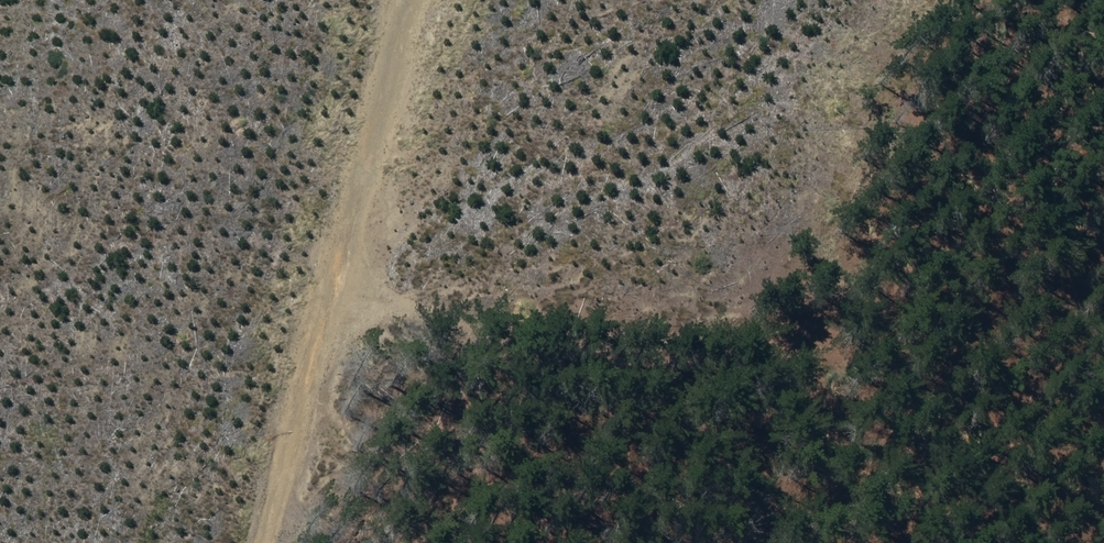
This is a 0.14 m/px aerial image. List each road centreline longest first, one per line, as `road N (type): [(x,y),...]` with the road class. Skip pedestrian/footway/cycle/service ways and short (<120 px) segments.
road 1 (track): [(277,542),(409,0)]
road 2 (track): [(340,294),(811,316)]
road 3 (track): [(811,316),(1103,289)]
road 4 (track): [(811,316),(854,542)]

